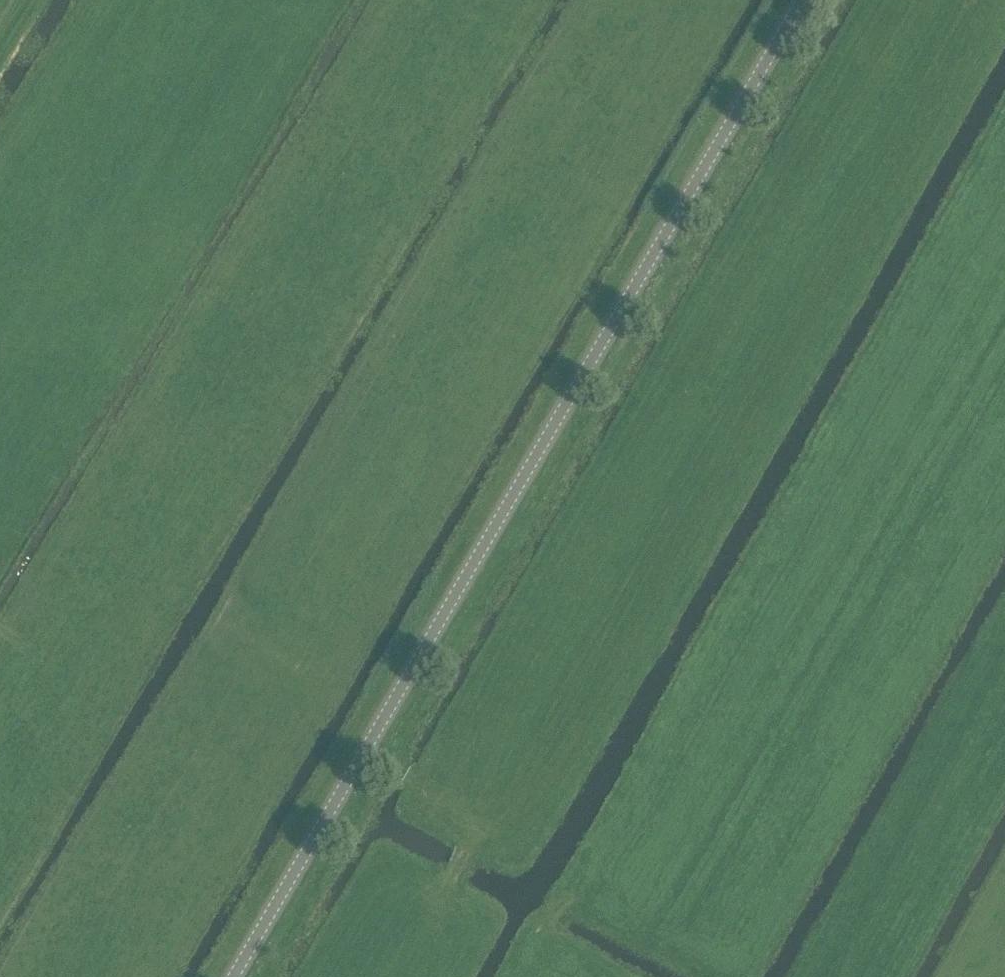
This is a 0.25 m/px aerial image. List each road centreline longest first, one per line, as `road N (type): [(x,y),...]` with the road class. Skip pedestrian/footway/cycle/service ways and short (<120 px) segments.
road 1 (unclassified): [(235,976),(802,0)]

